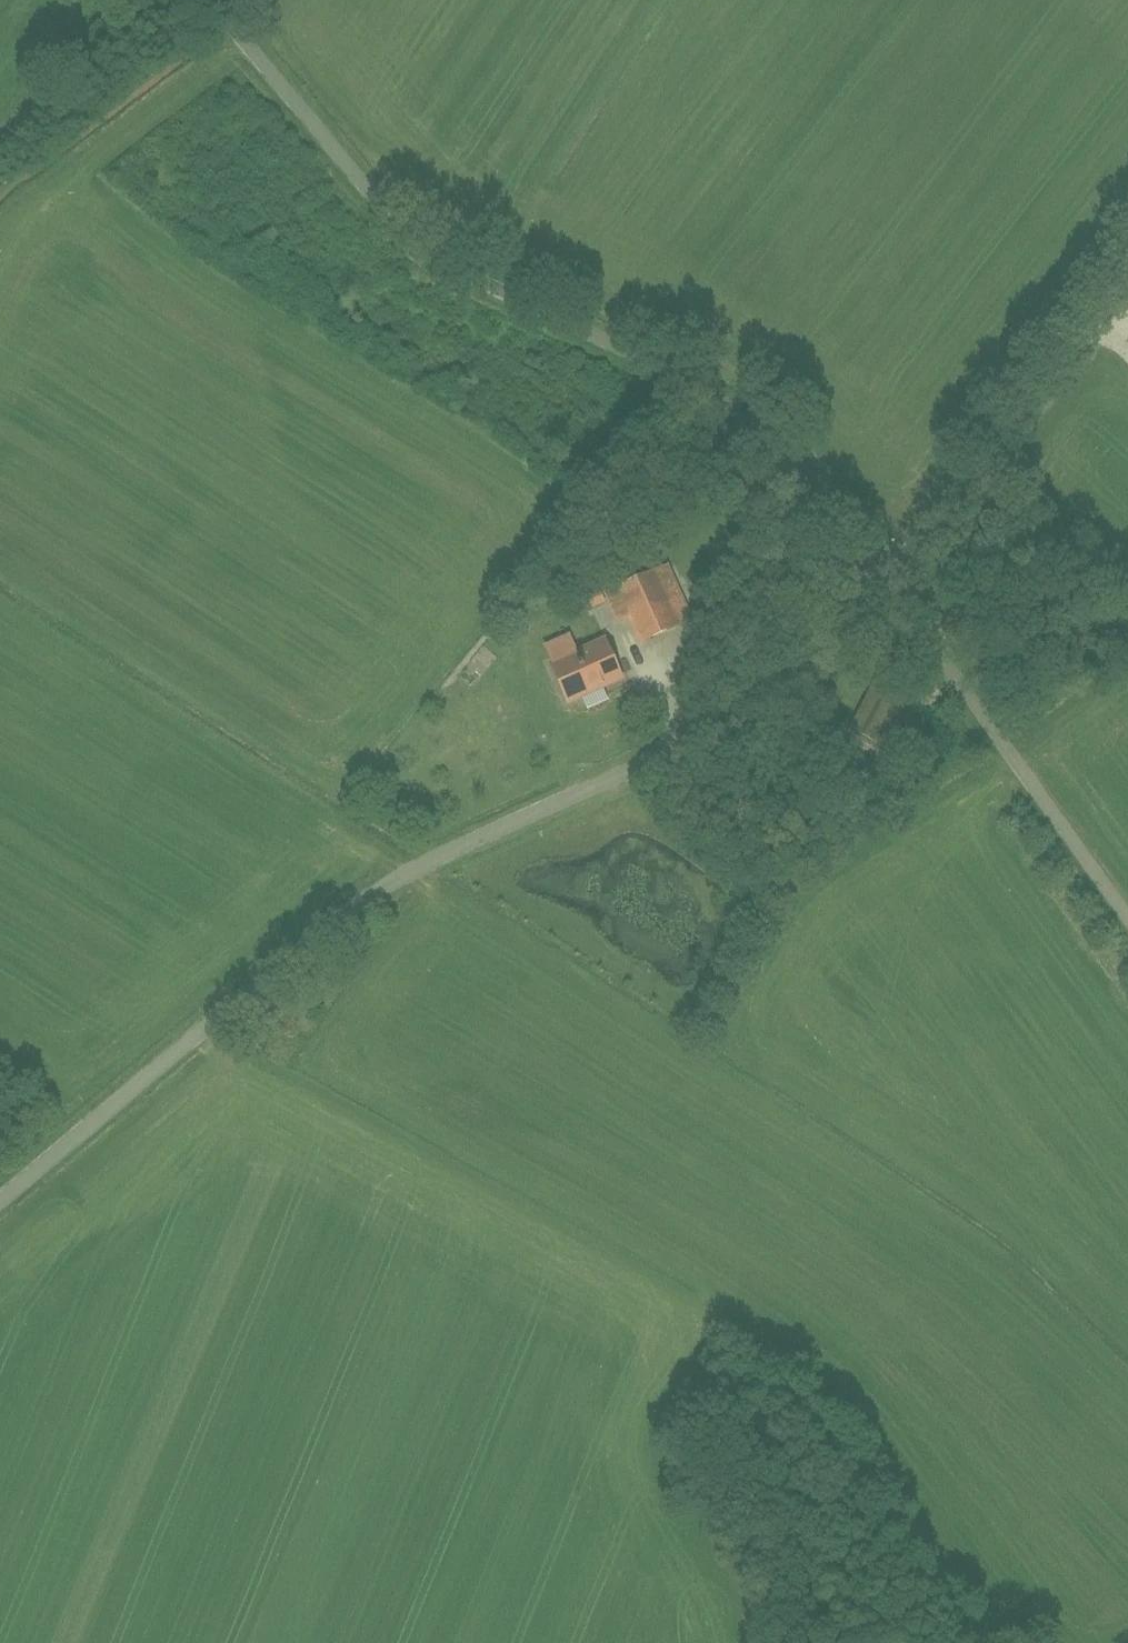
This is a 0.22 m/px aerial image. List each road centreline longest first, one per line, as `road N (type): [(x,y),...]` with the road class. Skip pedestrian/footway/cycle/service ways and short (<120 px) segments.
road 1 (unclassified): [(0,1206),(392,878),(758,708),(812,666),(888,584)]
road 2 (unclassified): [(888,584),(808,474),(737,412),(428,246),(211,0)]
road 3 (unclassified): [(1127,918),(888,584)]
road 4 (unclassified): [(888,584),(1127,274)]

